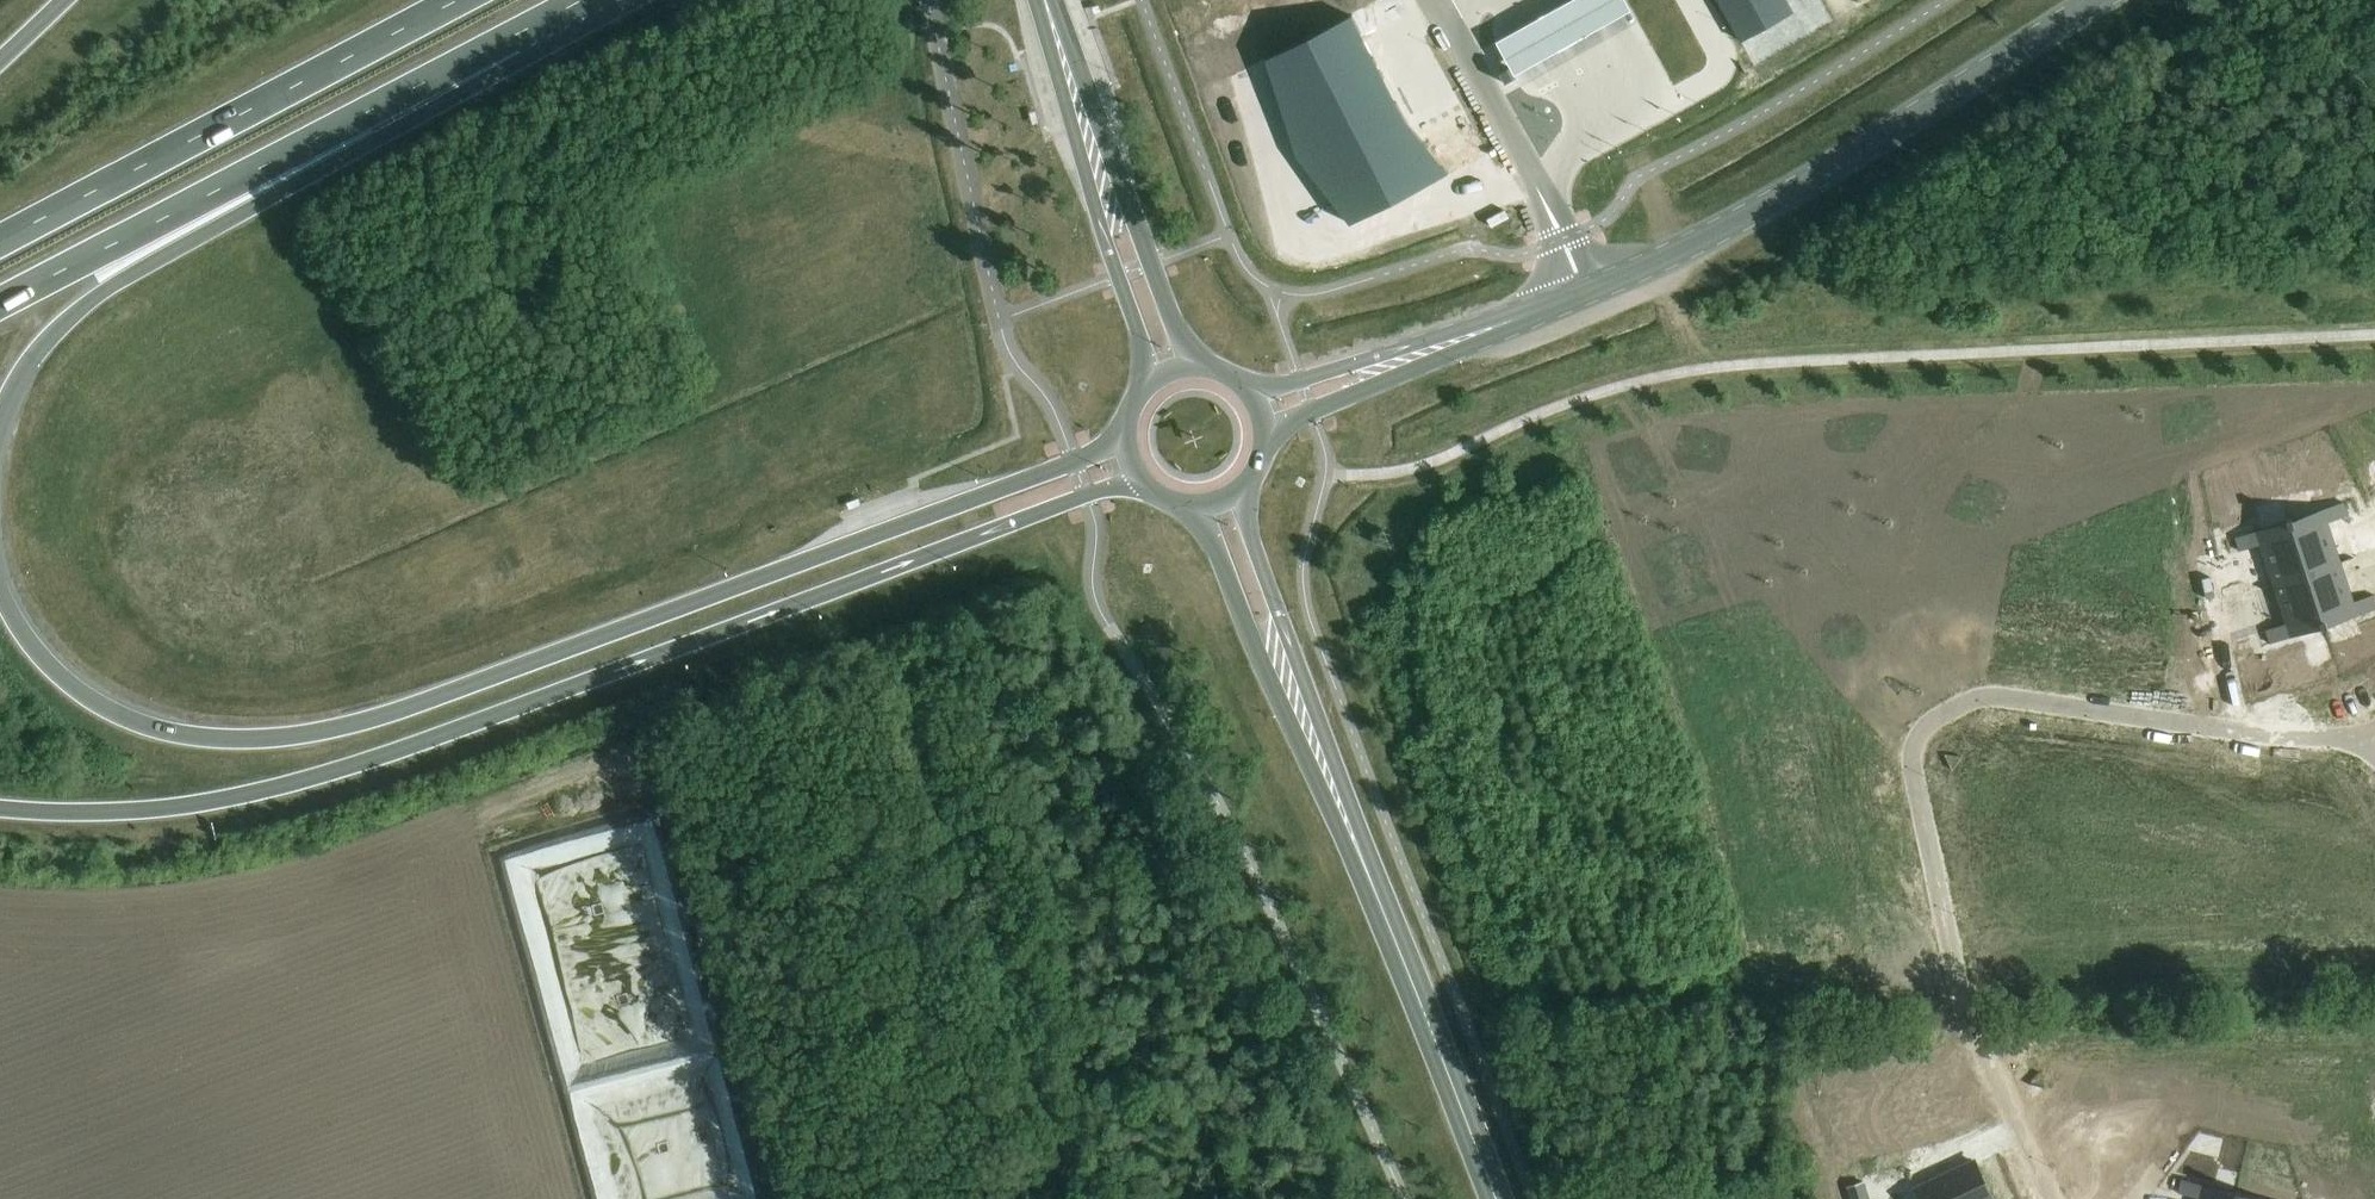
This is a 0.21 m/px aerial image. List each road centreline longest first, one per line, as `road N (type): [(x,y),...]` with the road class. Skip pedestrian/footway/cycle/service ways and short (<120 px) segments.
road 1 (trunk): [(1125,436),(1074,464),(360,724),(289,738),(205,740),(136,728),(78,696),(29,645),(0,589)]
road 2 (trunk): [(0,809),(176,811),(270,791),(405,751),(1086,495),(1142,485)]
road 3 (residential): [(2047,1198),(1973,1042),(1913,764),(1930,724),(2003,700),(2374,744)]
road 4 (trunk): [(0,420),(21,375),(66,317),(514,37)]
road 5 (secondary): [(1586,291),(1747,215),(2098,0)]
road 6 (trunk): [(0,306),(514,37)]
road 7 (trunk): [(462,0),(0,243)]
road 8 (primary): [(1197,509),(1400,951)]
road 9 (primary): [(1400,951),(1248,527),(1242,492)]
road 10 (primary): [(1037,0),(1138,332),(1143,391)]
road 11 (primary): [(1201,368),(1184,346),(1053,0)]
road 12 (unclassified): [(1586,291),(1435,0)]
road 13 (secondary): [(1266,445),(1311,411),(1451,357),(1529,314)]
road 14 (secondary): [(1529,314),(1250,392)]
road 15 (primary): [(1495,1198),(1400,951)]

